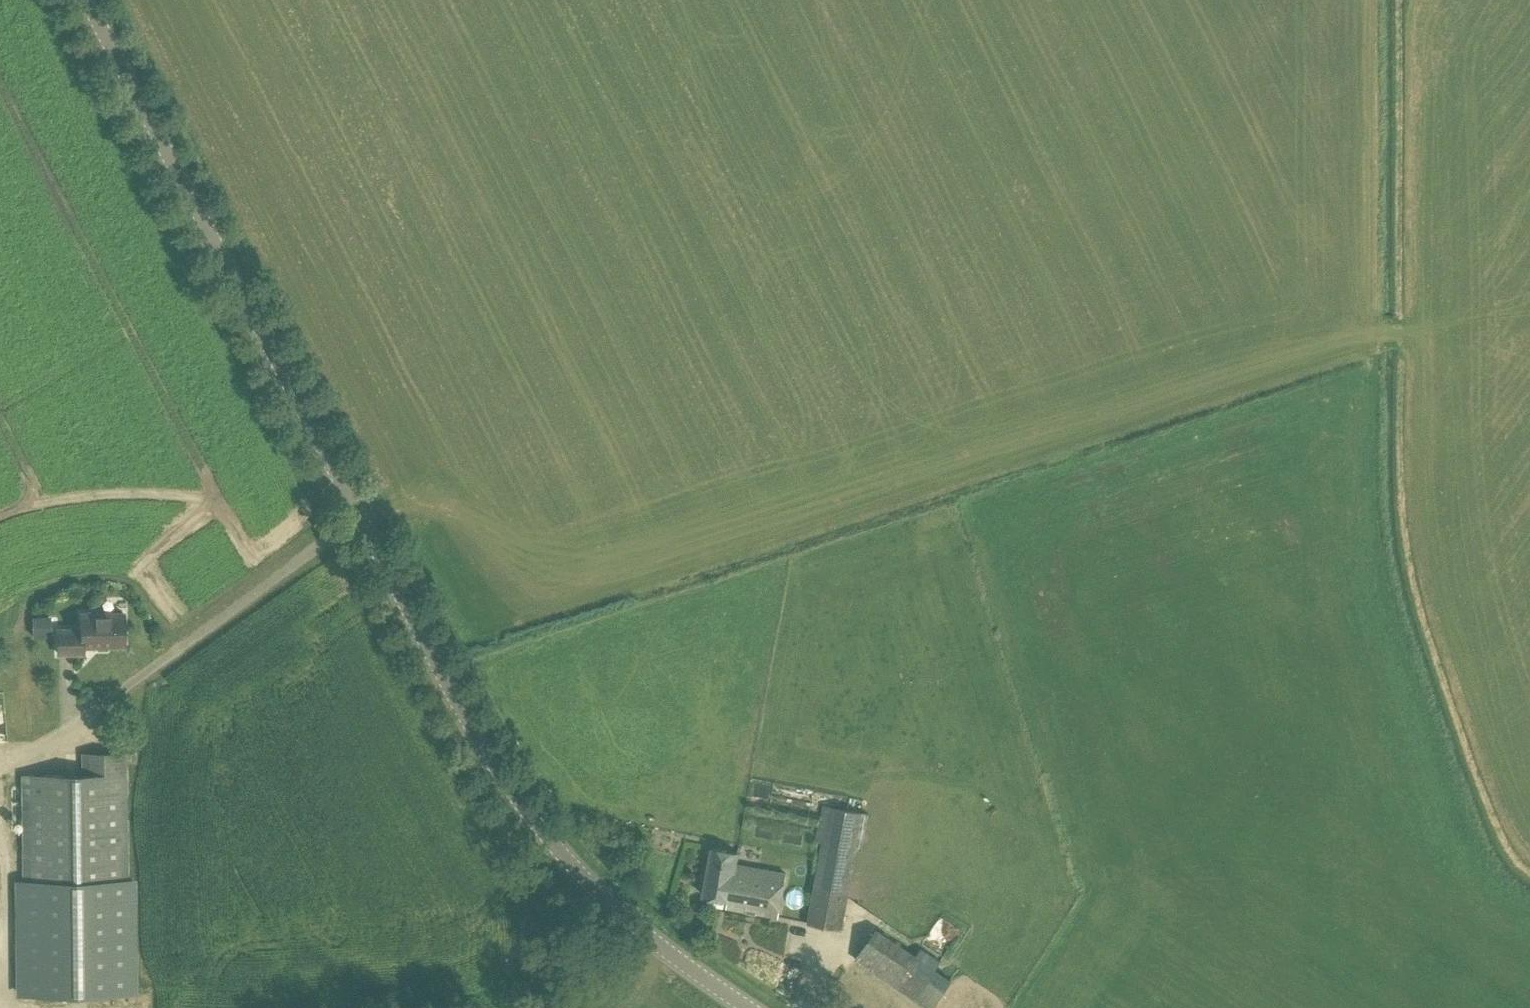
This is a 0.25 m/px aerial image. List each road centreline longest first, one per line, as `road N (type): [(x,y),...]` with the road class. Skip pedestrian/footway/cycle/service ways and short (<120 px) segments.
road 1 (tertiary): [(747,1007),(661,948),(586,878),(471,719),(85,0)]
road 2 (track): [(1529,893),(1487,860),(1393,590),(1378,458),(1376,0)]

